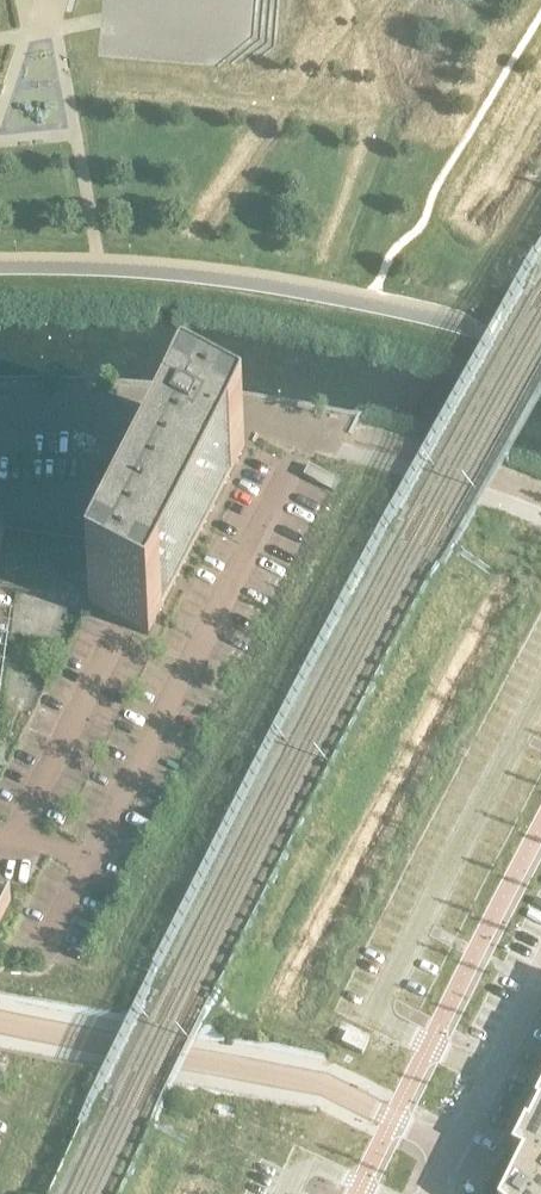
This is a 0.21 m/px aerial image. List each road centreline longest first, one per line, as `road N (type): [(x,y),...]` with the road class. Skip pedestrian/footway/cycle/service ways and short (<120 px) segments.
road 1 (residential): [(456,1147),(329,1087),(0,1024)]
road 2 (residential): [(0,422),(115,424),(128,434),(113,506)]
road 3 (residential): [(456,1147),(540,975)]

